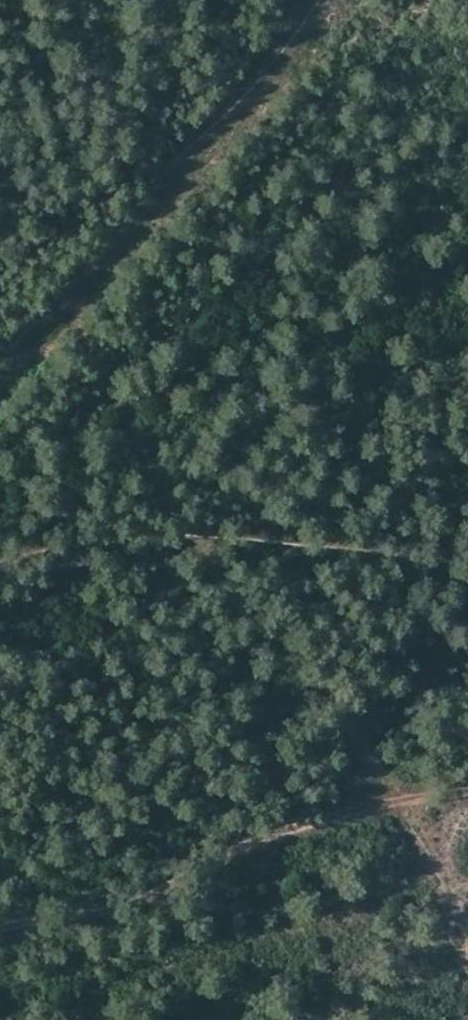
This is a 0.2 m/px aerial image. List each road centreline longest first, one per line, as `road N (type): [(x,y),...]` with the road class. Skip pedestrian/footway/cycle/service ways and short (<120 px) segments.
road 1 (track): [(0,927),(216,853),(467,791)]

